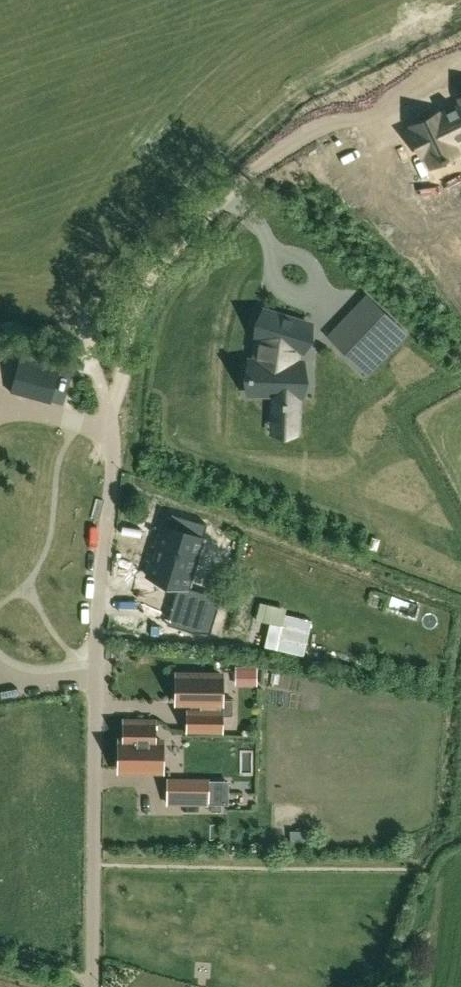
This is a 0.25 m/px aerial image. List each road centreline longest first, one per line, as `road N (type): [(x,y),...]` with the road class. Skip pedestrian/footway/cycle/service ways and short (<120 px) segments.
road 1 (track): [(275,231),(240,200),(314,123),(460,34)]
road 2 (residential): [(98,679),(116,436)]
road 3 (residential): [(94,866),(98,679)]
road 4 (residential): [(116,436),(28,408),(0,409)]

